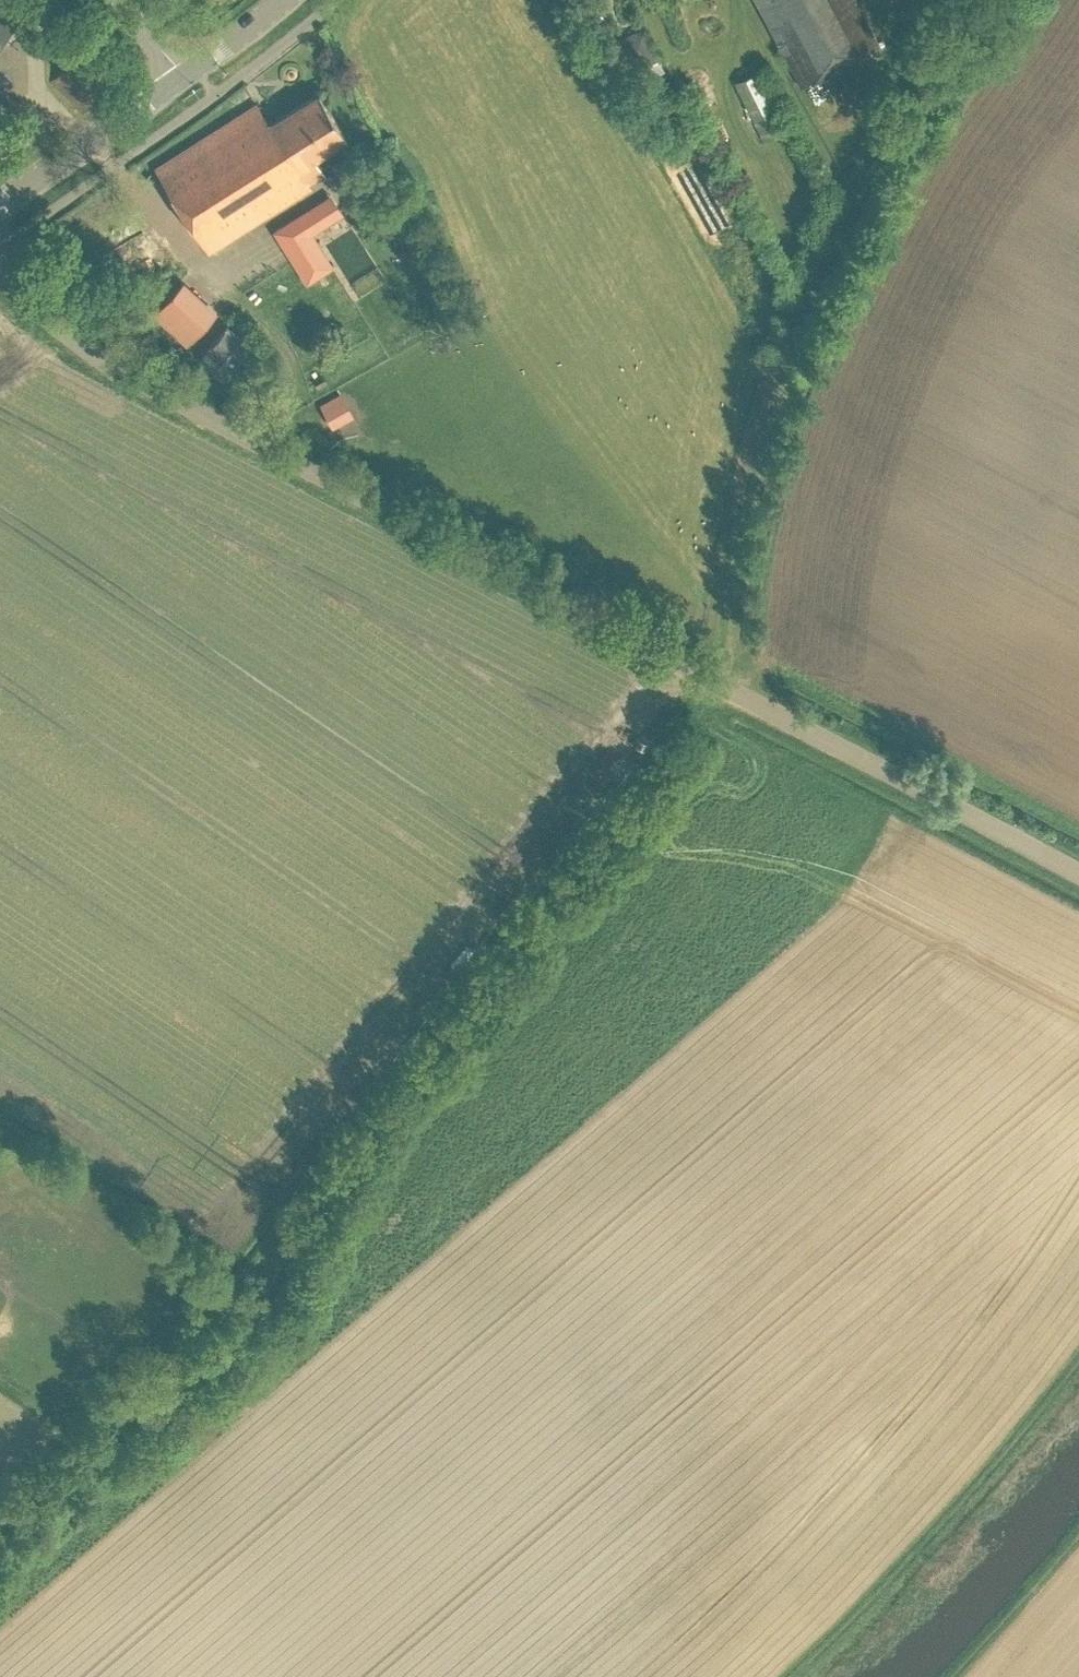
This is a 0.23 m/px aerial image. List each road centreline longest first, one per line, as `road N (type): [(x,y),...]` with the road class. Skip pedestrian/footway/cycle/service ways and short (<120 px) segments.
road 1 (unclassified): [(1078,871),(94,353),(37,307),(0,263)]
road 2 (secondary): [(0,201),(186,73)]

